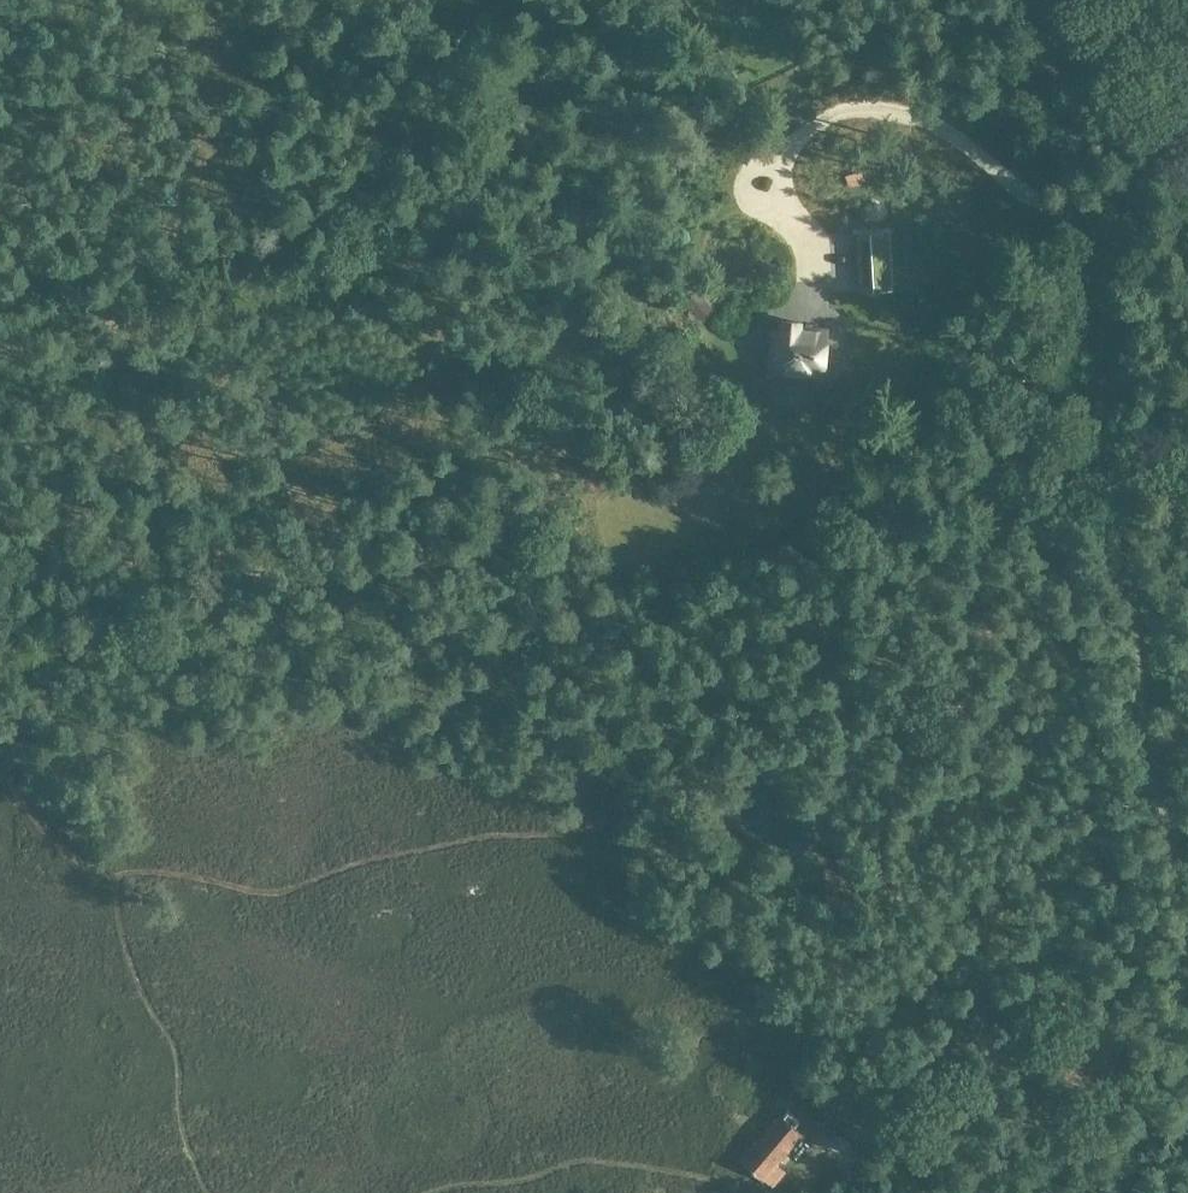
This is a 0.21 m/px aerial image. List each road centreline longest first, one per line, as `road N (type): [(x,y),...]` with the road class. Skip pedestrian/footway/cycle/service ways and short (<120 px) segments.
road 1 (unclassified): [(1187,983),(1046,0)]

